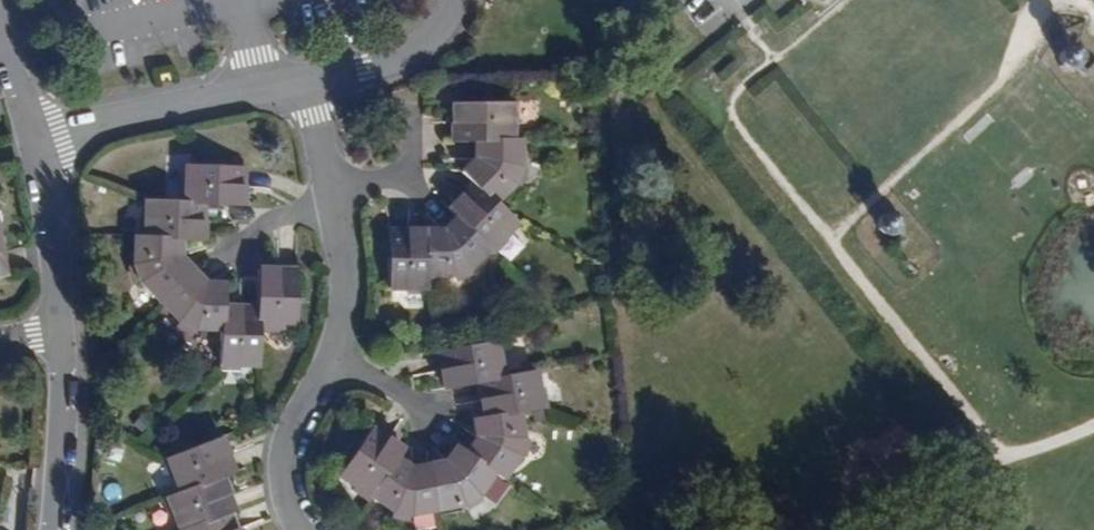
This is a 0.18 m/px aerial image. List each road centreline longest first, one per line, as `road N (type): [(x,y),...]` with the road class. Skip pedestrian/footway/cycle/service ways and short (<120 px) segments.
road 1 (residential): [(42,140),(282,83)]
road 2 (residential): [(282,83),(417,52),(451,18),(455,0)]
road 3 (residential): [(64,529),(73,425),(67,330)]
road 4 (residential): [(310,529),(295,509),(286,468),(295,429),(335,353)]
road 5 (residential): [(67,330),(43,151)]
road 6 (residential): [(335,353),(350,262),(337,198)]
road 7 (residential): [(415,109),(412,171),(399,180),(333,176)]
road 8 (residential): [(232,266),(258,228),(337,198)]
road 9 (residential): [(42,140),(0,20)]

